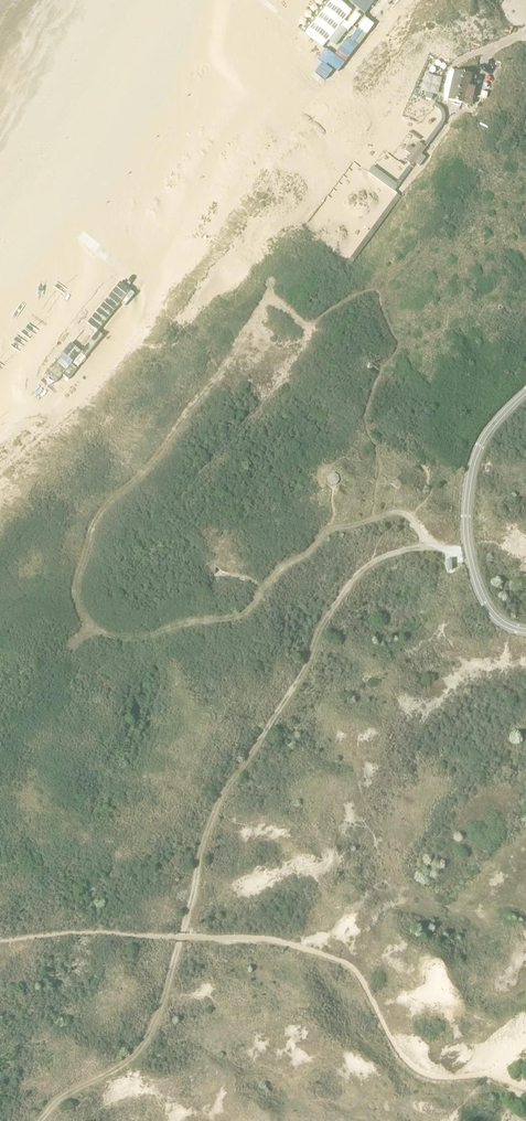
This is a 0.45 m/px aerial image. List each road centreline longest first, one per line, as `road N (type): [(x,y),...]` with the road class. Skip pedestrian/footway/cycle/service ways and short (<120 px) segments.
road 1 (track): [(424,543),(405,514),(394,513),(323,530),(263,516),(211,525),(181,513),(178,495),(298,356),(308,331),(272,300),(141,474),(95,517),(75,595),(81,613),(113,638),(225,620),(245,615),(281,569),(316,546)]
road 2 (track): [(44,1120),(60,1099),(136,1054),(156,1021),(216,809),(288,695),(330,610),(381,557),(424,543)]

